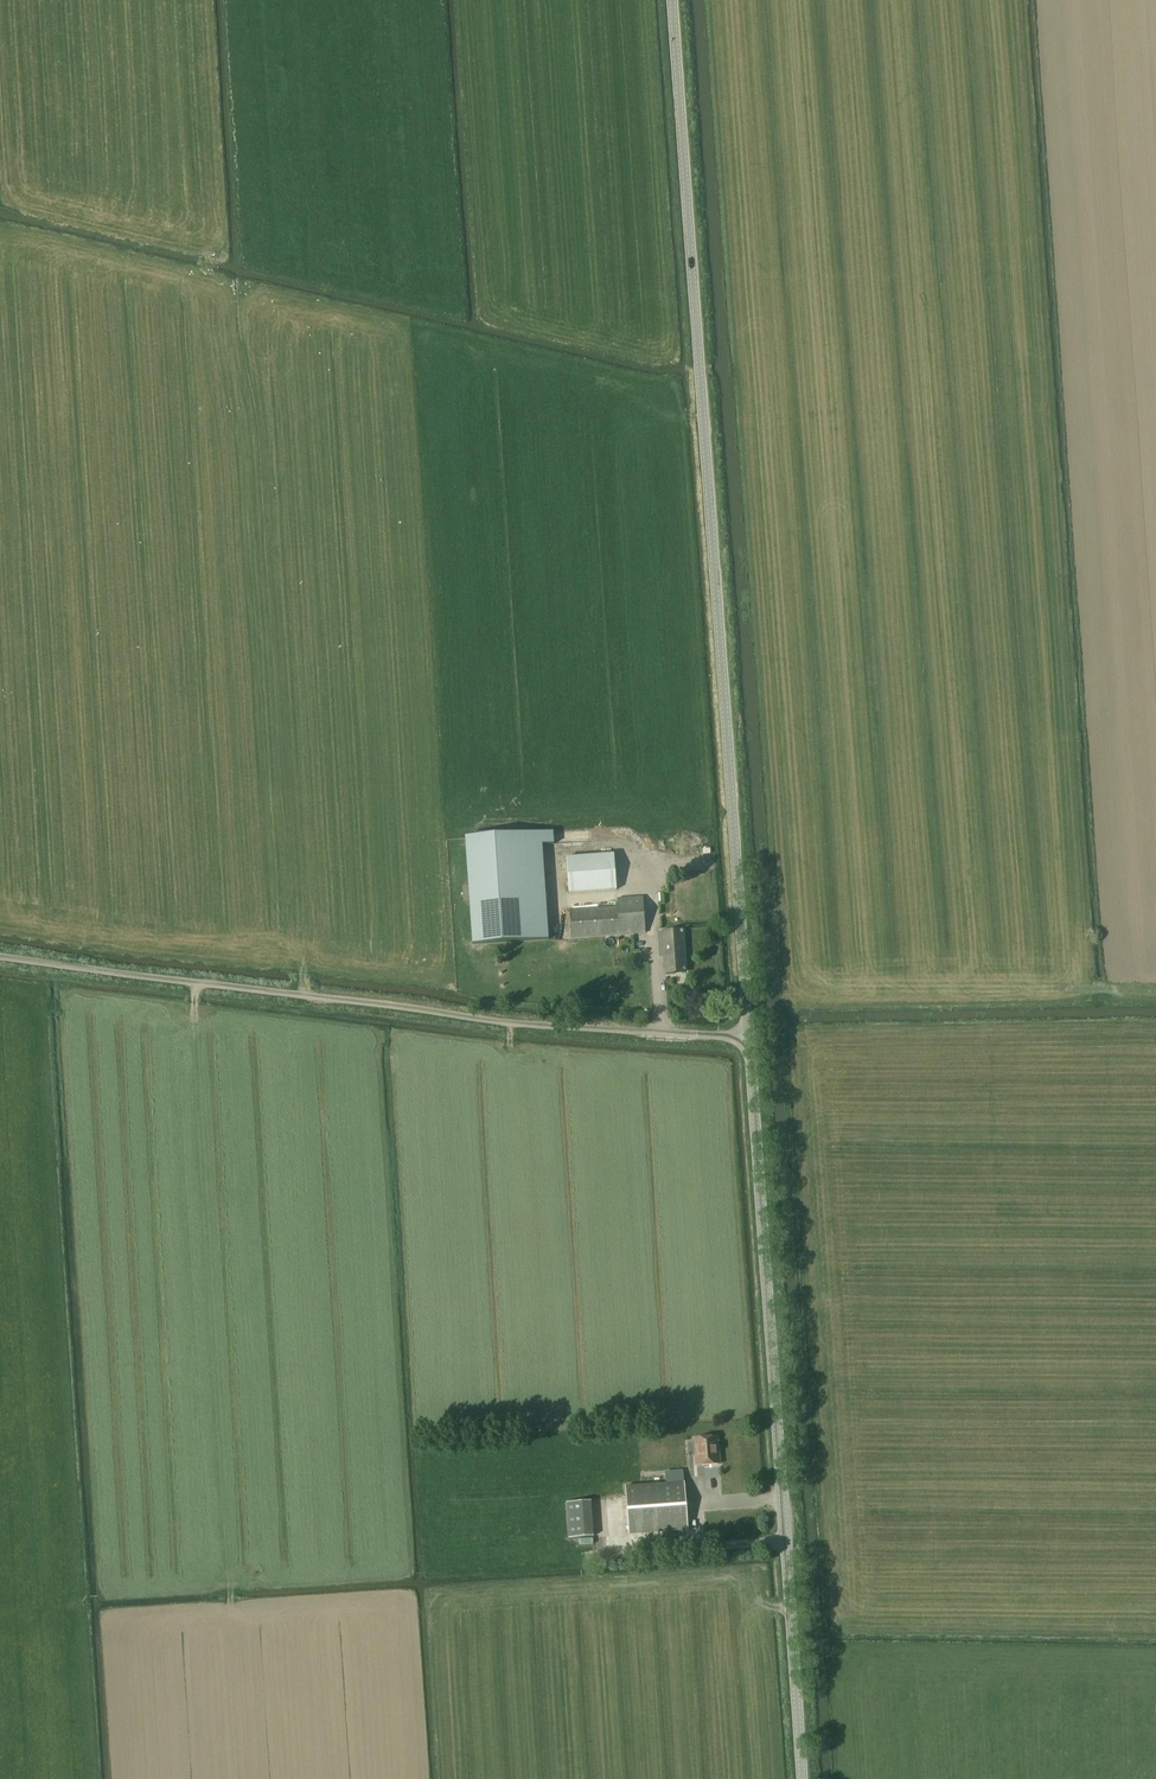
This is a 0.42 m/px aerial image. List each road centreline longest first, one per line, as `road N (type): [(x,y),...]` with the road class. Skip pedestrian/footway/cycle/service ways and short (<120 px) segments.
road 1 (unclassified): [(747,1036),(669,0)]
road 2 (unclassified): [(747,1036),(516,1025),(0,958)]
road 3 (unclassified): [(801,1778),(747,1036)]

